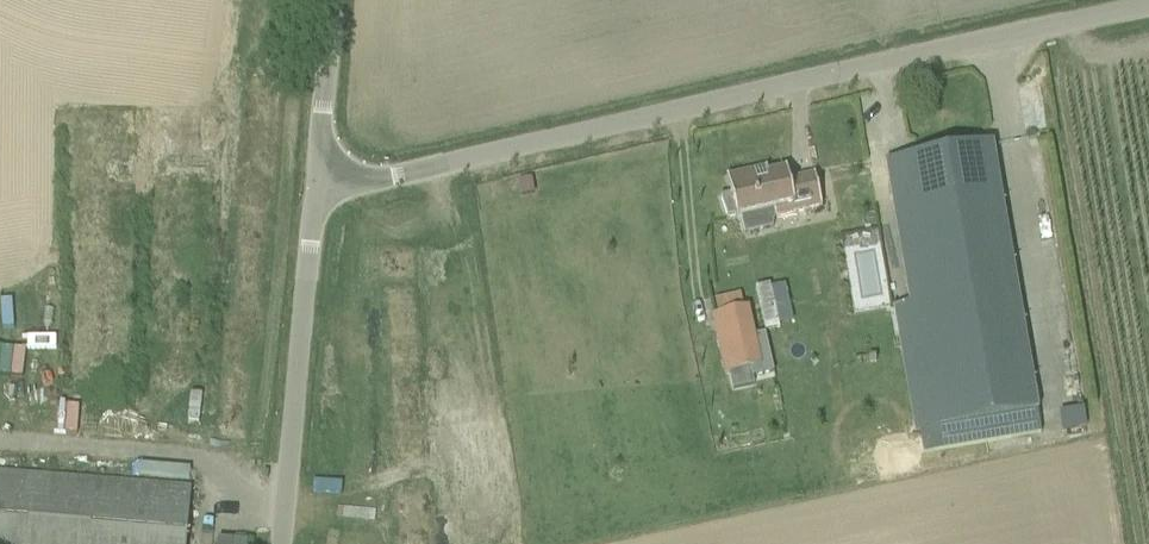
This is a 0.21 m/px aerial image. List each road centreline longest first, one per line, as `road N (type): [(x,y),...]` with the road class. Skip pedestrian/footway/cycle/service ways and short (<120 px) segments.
road 1 (unclassified): [(316,195),(1148,9)]
road 2 (unclassified): [(281,543),(316,195)]
road 3 (unclassified): [(316,195),(332,0)]

